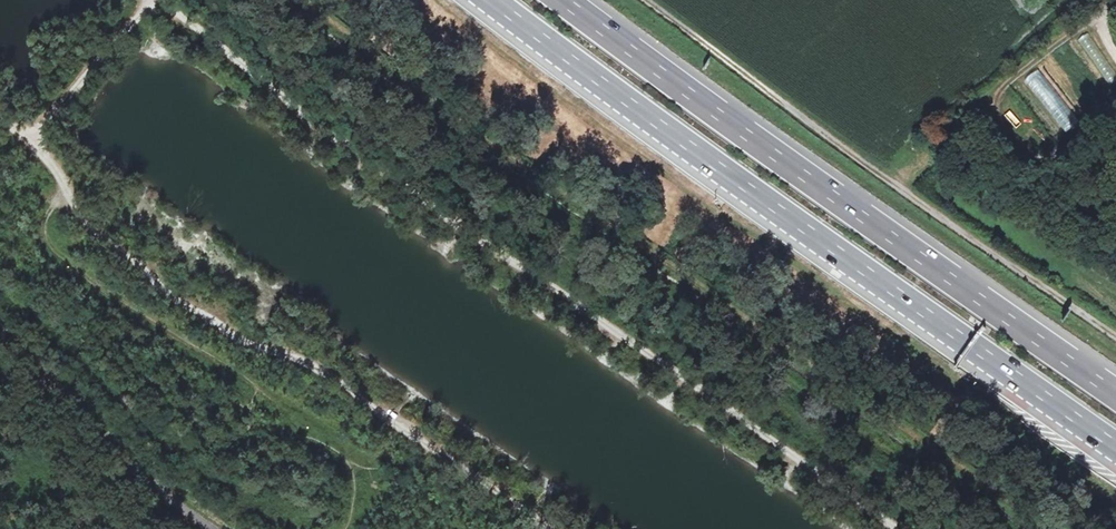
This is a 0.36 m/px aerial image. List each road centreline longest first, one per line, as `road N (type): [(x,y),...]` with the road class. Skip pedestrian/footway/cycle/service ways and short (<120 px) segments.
road 1 (track): [(903,528),(307,115),(169,0)]
road 2 (motorway): [(493,0),(1115,447)]
road 3 (track): [(21,135),(76,208),(175,304),(322,371),(549,528)]
road 4 (motorway): [(1115,380),(578,0)]
road 5 (track): [(1115,338),(883,181),(649,0)]
road 6 (track): [(0,119),(21,135),(33,129),(140,15),(140,0)]

